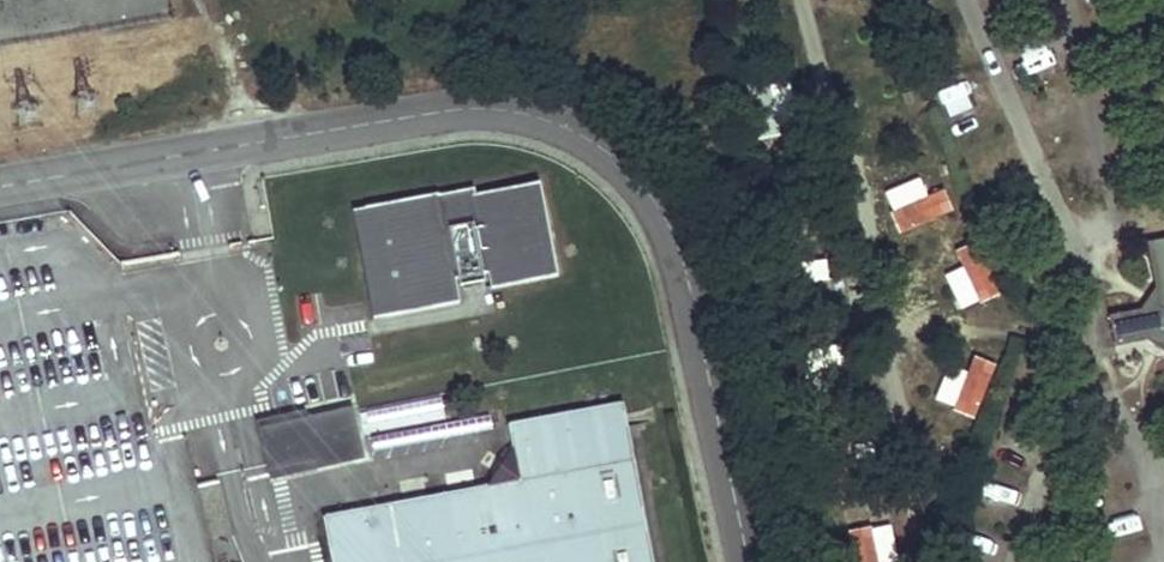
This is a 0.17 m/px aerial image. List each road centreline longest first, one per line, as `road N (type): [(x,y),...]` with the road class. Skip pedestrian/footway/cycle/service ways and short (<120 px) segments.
road 1 (residential): [(0,186),(452,109),(507,111),(571,129),(620,163),(656,203),(683,257),(749,561)]

